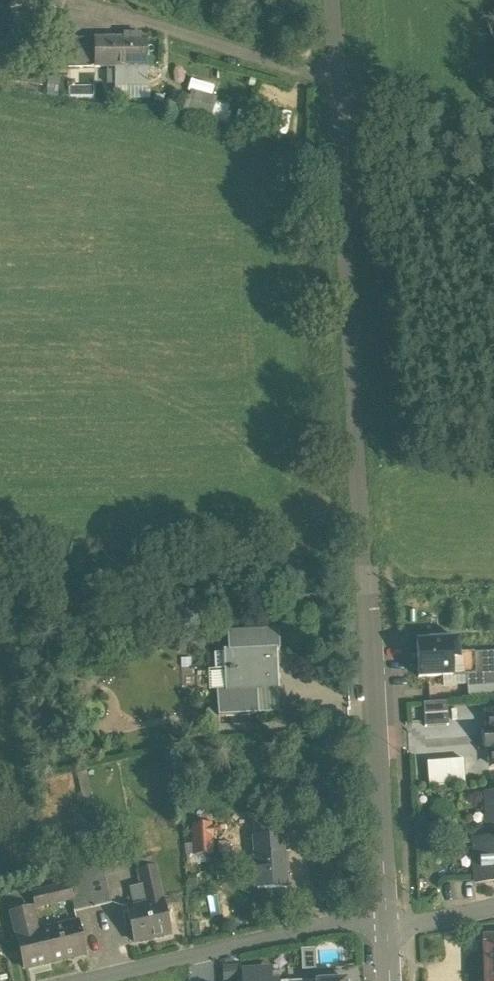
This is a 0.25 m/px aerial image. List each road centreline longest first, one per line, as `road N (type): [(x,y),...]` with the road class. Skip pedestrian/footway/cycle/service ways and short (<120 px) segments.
road 1 (residential): [(386,924),(338,0)]
road 2 (residential): [(108,980),(350,920),(386,924)]

